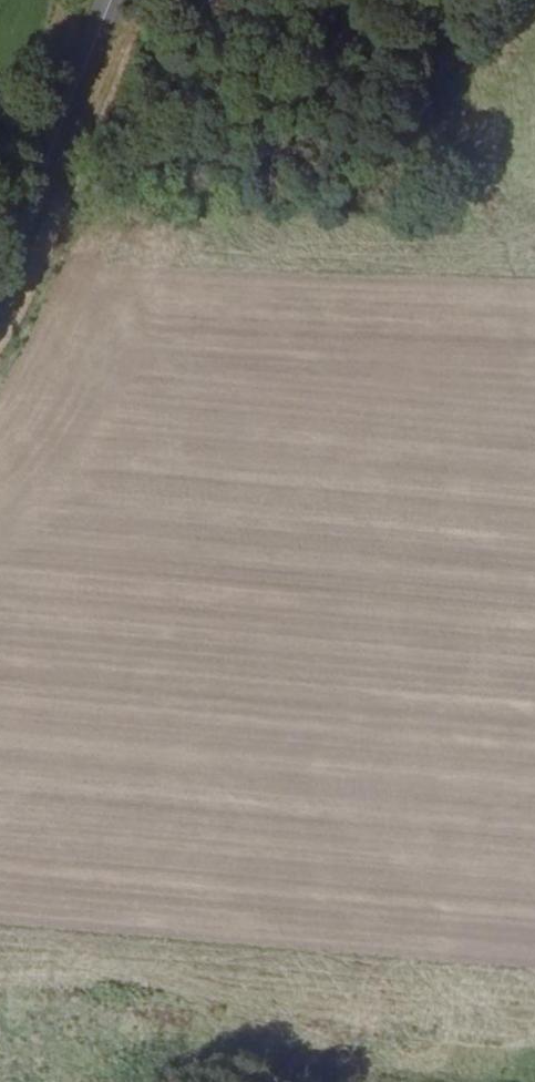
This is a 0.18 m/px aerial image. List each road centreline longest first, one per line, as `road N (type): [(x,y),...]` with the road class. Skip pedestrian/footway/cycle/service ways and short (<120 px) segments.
road 1 (secondary): [(0,263),(102,0)]

